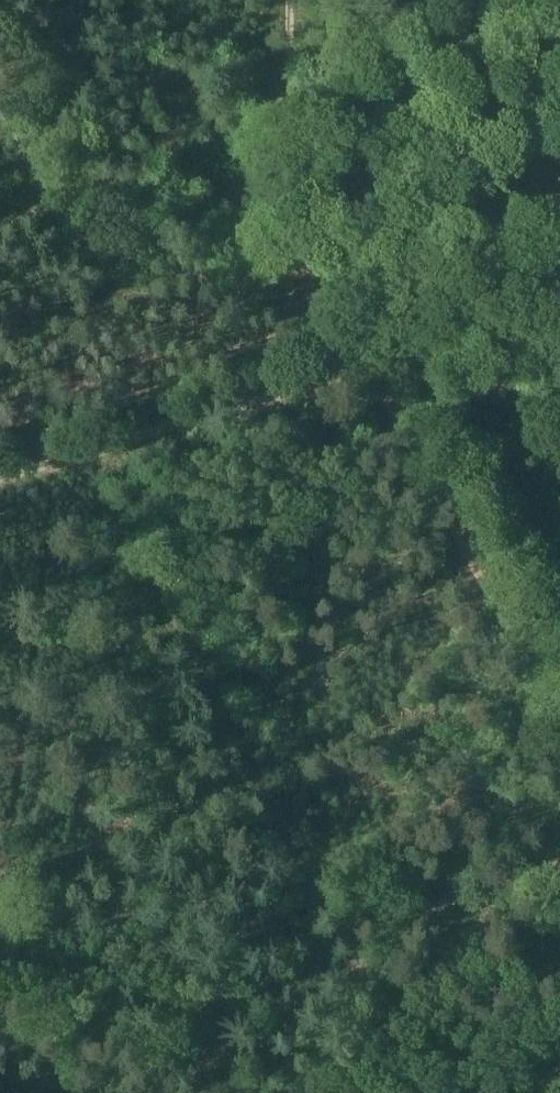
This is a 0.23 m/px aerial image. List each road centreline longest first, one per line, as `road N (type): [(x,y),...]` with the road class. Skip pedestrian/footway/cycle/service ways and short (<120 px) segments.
road 1 (track): [(0,483),(373,378)]
road 2 (track): [(559,702),(373,378)]
road 3 (track): [(309,325),(0,179)]
road 4 (track): [(292,0),(309,325)]
road 5 (track): [(422,1092),(390,1022),(559,852)]
road 6 (track): [(373,378),(559,329)]

